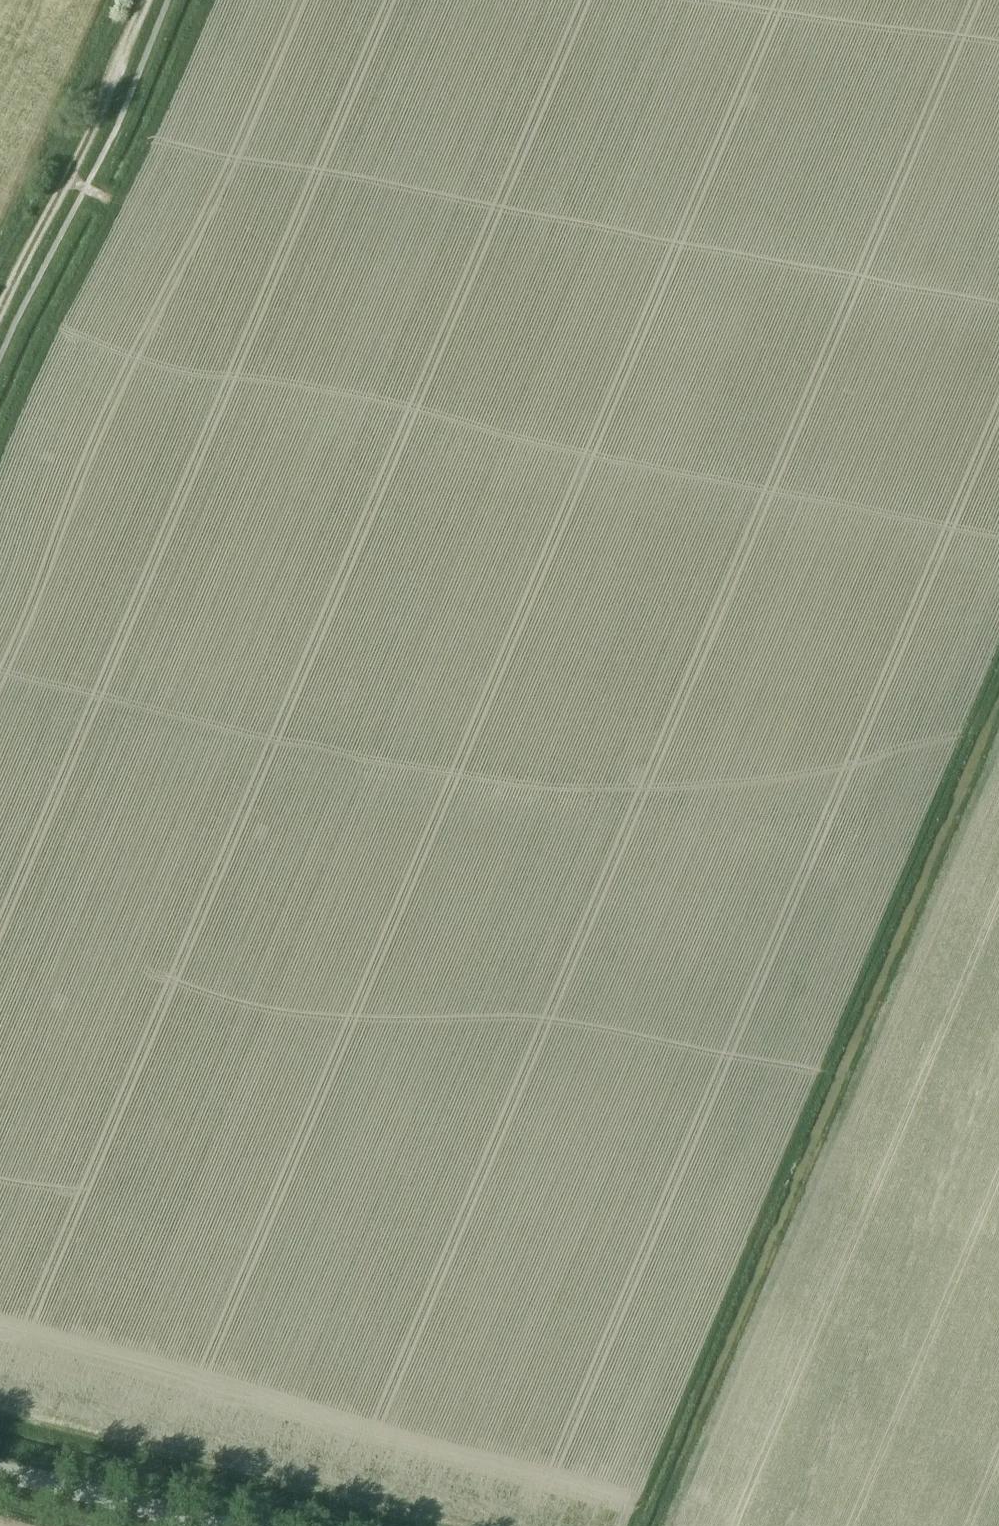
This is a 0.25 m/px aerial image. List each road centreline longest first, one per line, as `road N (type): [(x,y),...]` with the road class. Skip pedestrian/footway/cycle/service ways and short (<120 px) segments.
road 1 (track): [(0,301),(139,0)]
road 2 (tertiary): [(213,1525),(0,1471)]

